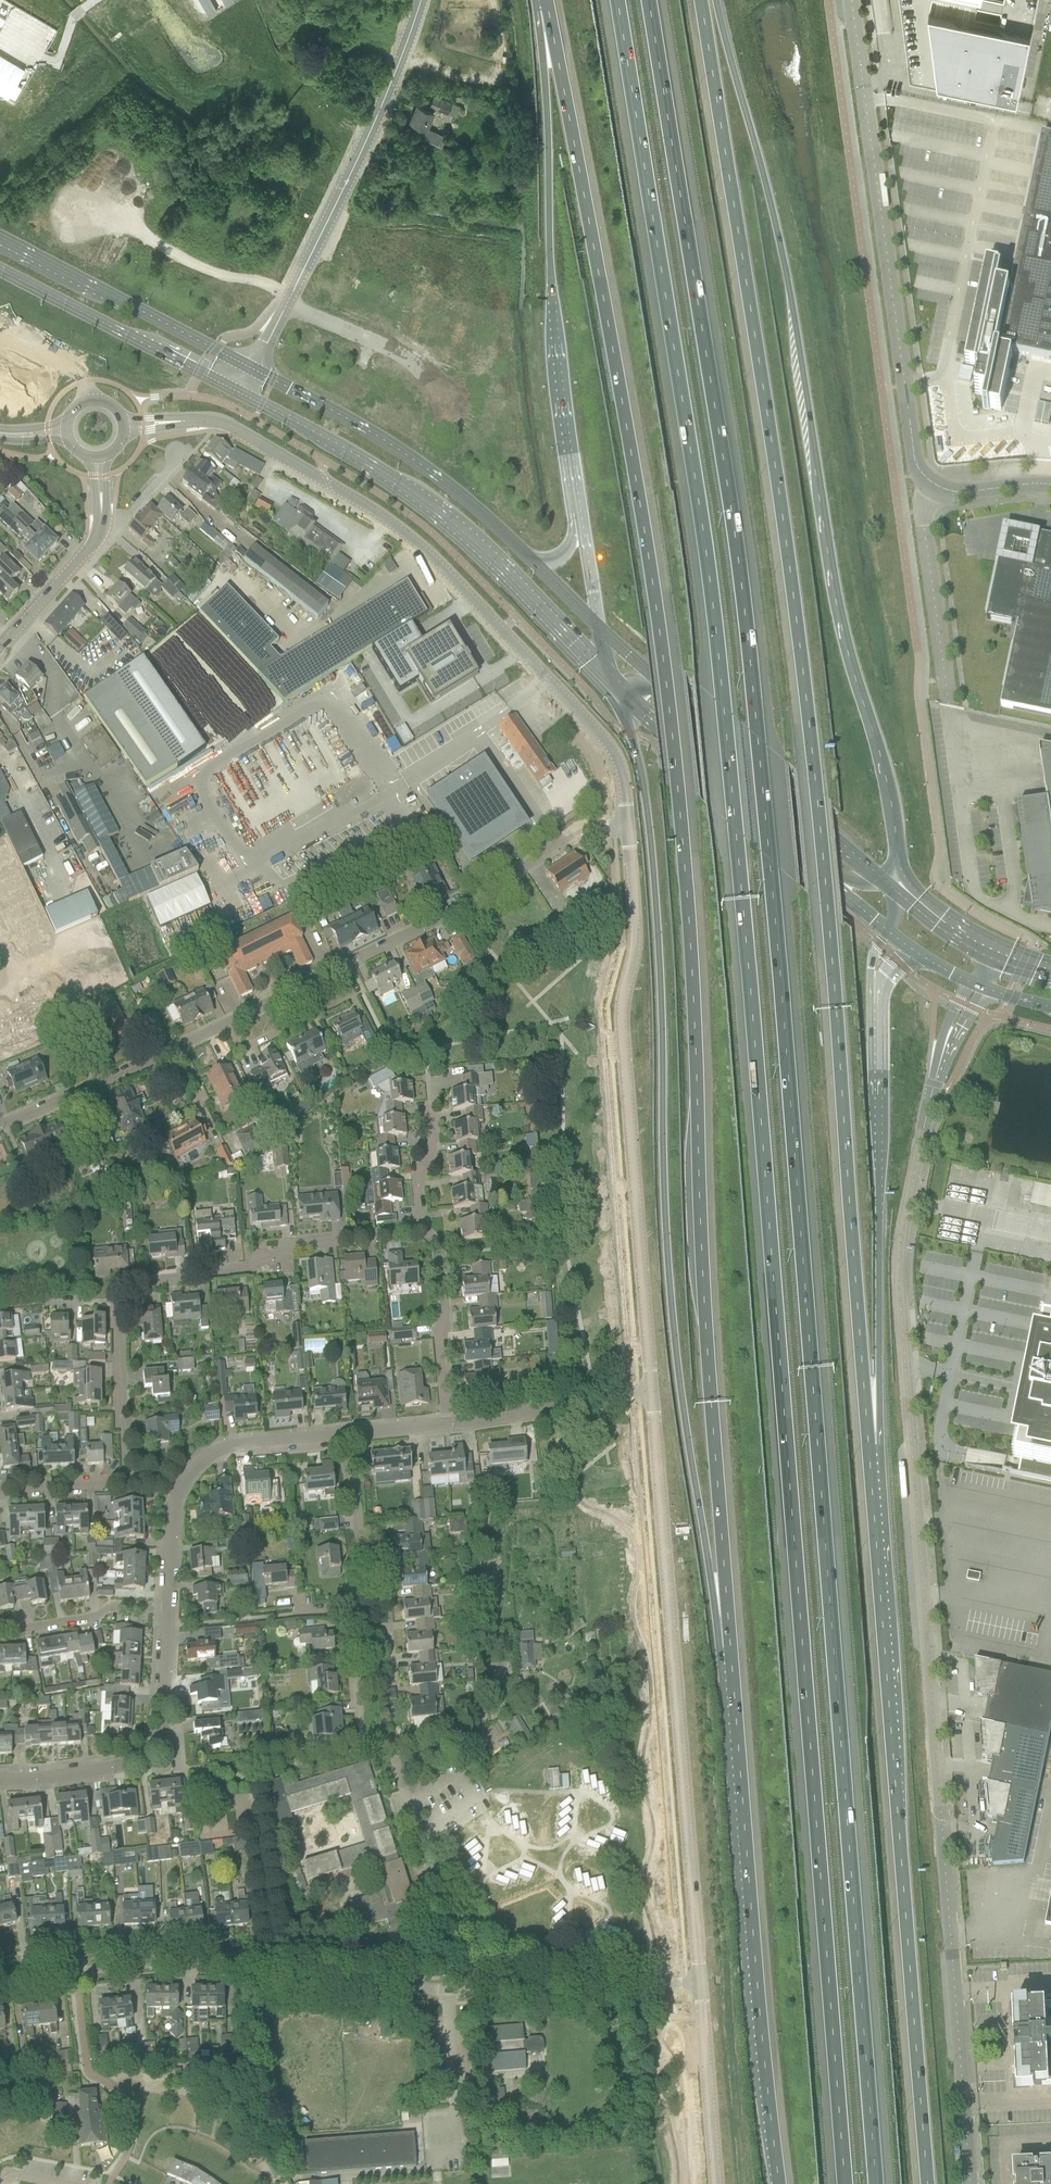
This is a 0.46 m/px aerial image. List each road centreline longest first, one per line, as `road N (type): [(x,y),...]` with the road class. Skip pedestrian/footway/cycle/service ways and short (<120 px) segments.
road 1 (motorway): [(617,0),(707,557),(723,707),(846,2183)]
road 2 (motorway): [(876,2183),(757,737),(737,553),(649,0)]
road 3 (trunk): [(547,6),(631,454),(677,778),(729,1649)]
road 4 (trunk): [(870,1446),(816,789),(701,0)]
road 5 (unclassified): [(969,2183),(901,1269),(941,1056)]
road 6 (trunk): [(623,694),(653,874),(675,1337),(709,1573),(729,1649)]
road 7 (trunk): [(898,859),(879,747),(833,587),(773,220),(716,0)]
road 8 (trunk): [(927,2183),(870,1446)]
road 9 (tertiary): [(189,421),(234,428),(370,508),(431,556),(590,739),(612,782),(618,827)]
road 10 (trunk): [(729,1649),(779,2183)]
road 11 (tertiary): [(618,827),(624,918),(612,1023),(636,1346)]
road 12 (residential): [(127,1478),(118,1417),(120,1295),(163,1277),(246,1270),(290,1243),(422,1229)]
road 13 (unclassified): [(934,485),(914,459),(851,0)]
road 14 (trunk): [(547,6),(549,253),(577,498)]
road 15 (secondary): [(237,392),(441,513),(607,678)]
road 16 (tertiary): [(644,1448),(683,1911)]
road 17 (residential): [(0,1980),(209,1963),(315,1980),(457,1988)]
road 18 (trunk): [(870,1446),(880,1404),(876,999)]
road 19 (unclassified): [(279,320),(399,68),(420,0)]
road 20 (secondary): [(535,563),(481,511),(391,446),(252,367)]
road 21 (residential): [(339,969),(457,909),(578,832),(618,827)]
road 22 (residential): [(169,1608),(161,1736),(153,1750),(137,1762),(67,1776),(0,1781)]
road 23 (secondary): [(879,876),(659,680)]
road 24 (secondary): [(252,367),(0,237)]
road 25 (secondary): [(623,694),(831,884)]
road 26 (secondary): [(0,271),(237,392)]
road 27 (residential): [(457,1988),(686,1983)]
road 28 (unclassified): [(934,485),(921,511),(948,706)]
road 29 (residential): [(446,1426),(438,1241),(422,1229)]
road 30 (residential): [(457,1988),(459,1965),(407,1802)]
road 31 (residential): [(0,1124),(176,1048)]
road 32 (residential): [(632,1400),(446,1426)]
road 33 (residential): [(346,1609),(357,1600),(353,1571),(361,1559),(342,1436)]
road 34 (residential): [(339,969),(352,995),(242,1049),(229,1023)]
road 35 (residential): [(342,1436),(232,1447),(209,1456),(179,1489)]
road 36 (residential): [(0,1632),(98,1616),(112,1607),(169,1608)]
road 37 (tertiary): [(0,649),(99,535)]
road 38 (residential): [(354,1687),(394,1684),(389,1626),(348,1630)]
road 39 (trunk): [(577,498),(598,626)]
road 40 (tertiary): [(695,2055),(704,2183)]
road 41 (residential): [(422,1229),(418,1180),(433,1151),(429,1105)]
road 42 (residential): [(127,1478),(0,1489)]
road 43 (residential): [(229,1023),(339,969)]
road 44 (residential): [(179,1489),(169,1608)]

